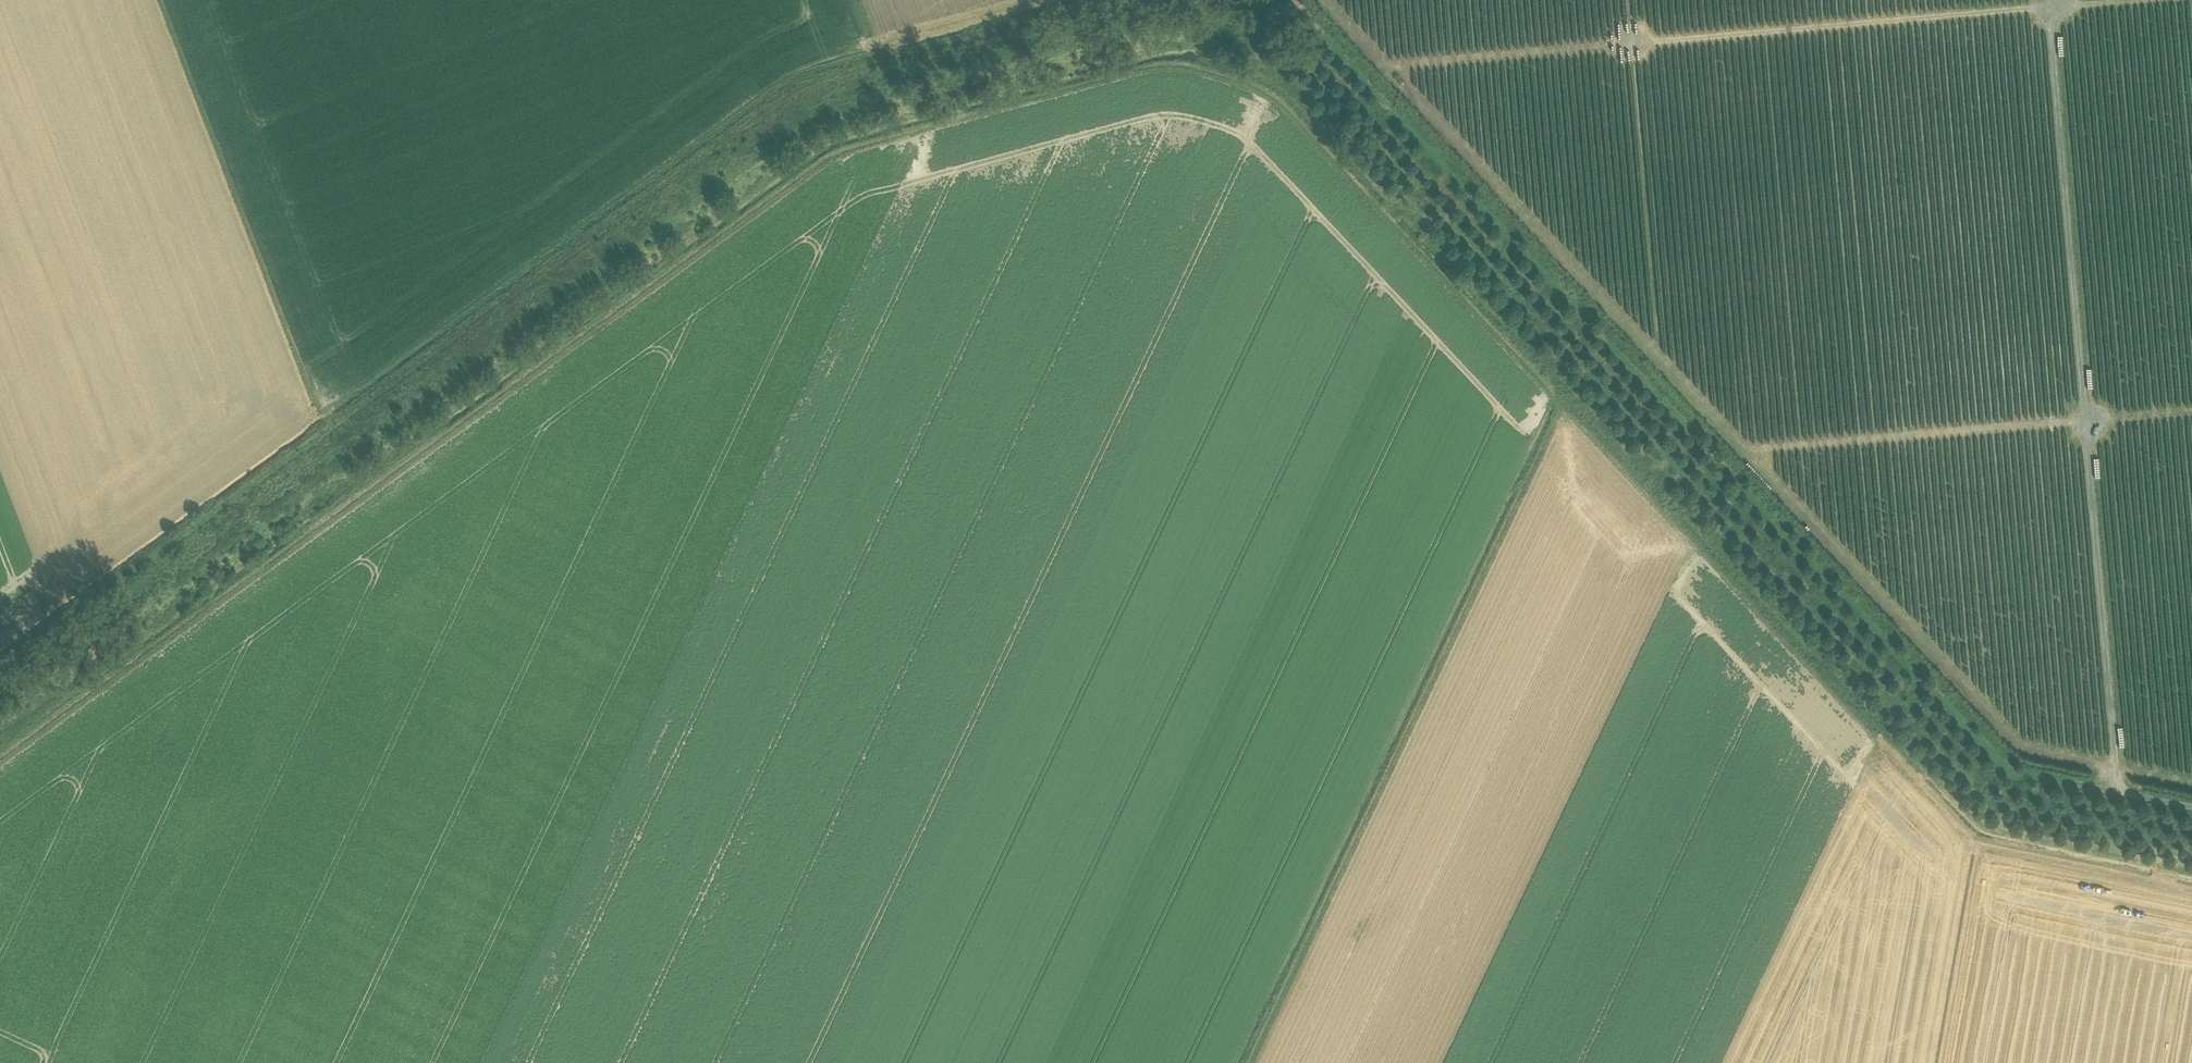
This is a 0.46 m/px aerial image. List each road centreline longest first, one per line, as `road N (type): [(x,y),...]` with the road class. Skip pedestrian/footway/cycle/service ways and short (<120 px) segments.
road 1 (track): [(2111,791),(2027,774),(2003,760),(1291,0)]
road 2 (track): [(2051,36),(2111,791)]
road 3 (track): [(2191,872),(1998,832),(1904,744)]

